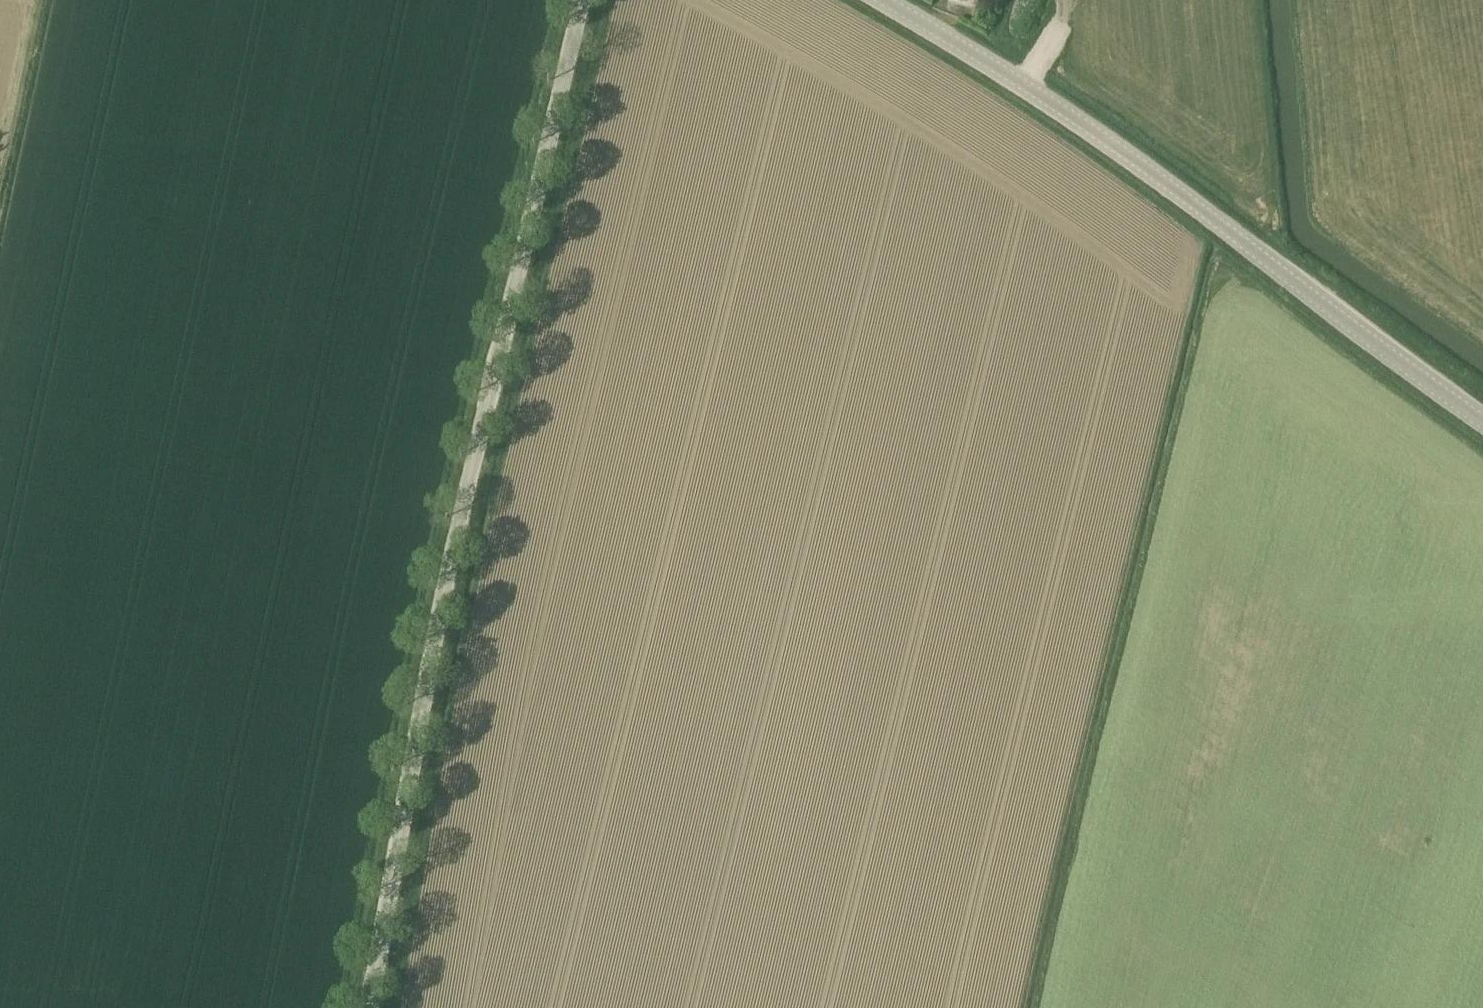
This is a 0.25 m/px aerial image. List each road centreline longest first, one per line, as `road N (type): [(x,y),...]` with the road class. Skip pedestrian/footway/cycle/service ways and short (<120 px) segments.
road 1 (unclassified): [(370,1007),(414,711),(590,0)]
road 2 (tertiary): [(1482,423),(1036,94),(877,0)]

